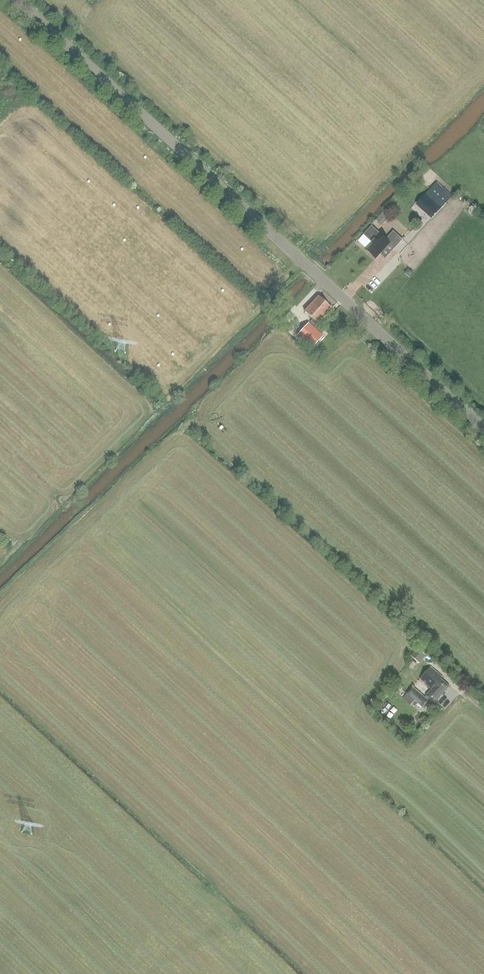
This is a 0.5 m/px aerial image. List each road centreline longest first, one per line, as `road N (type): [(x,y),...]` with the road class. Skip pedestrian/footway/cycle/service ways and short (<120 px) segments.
road 1 (tertiary): [(483,431),(18,0)]

